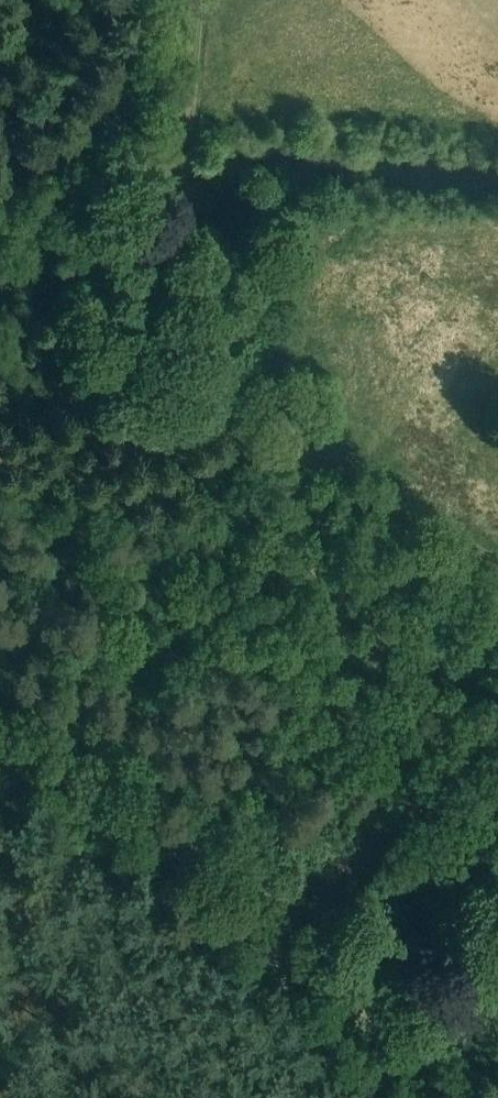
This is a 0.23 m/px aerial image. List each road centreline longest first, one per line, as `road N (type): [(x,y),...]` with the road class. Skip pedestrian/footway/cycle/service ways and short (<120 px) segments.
road 1 (track): [(497,570),(384,490),(294,396),(202,237),(187,158)]
road 2 (unclassified): [(364,1097),(268,958),(171,848),(110,804),(0,747)]
road 3 (track): [(497,720),(268,958)]
road 4 (track): [(0,221),(147,155),(187,158)]
road 5 (track): [(187,158),(203,0)]

